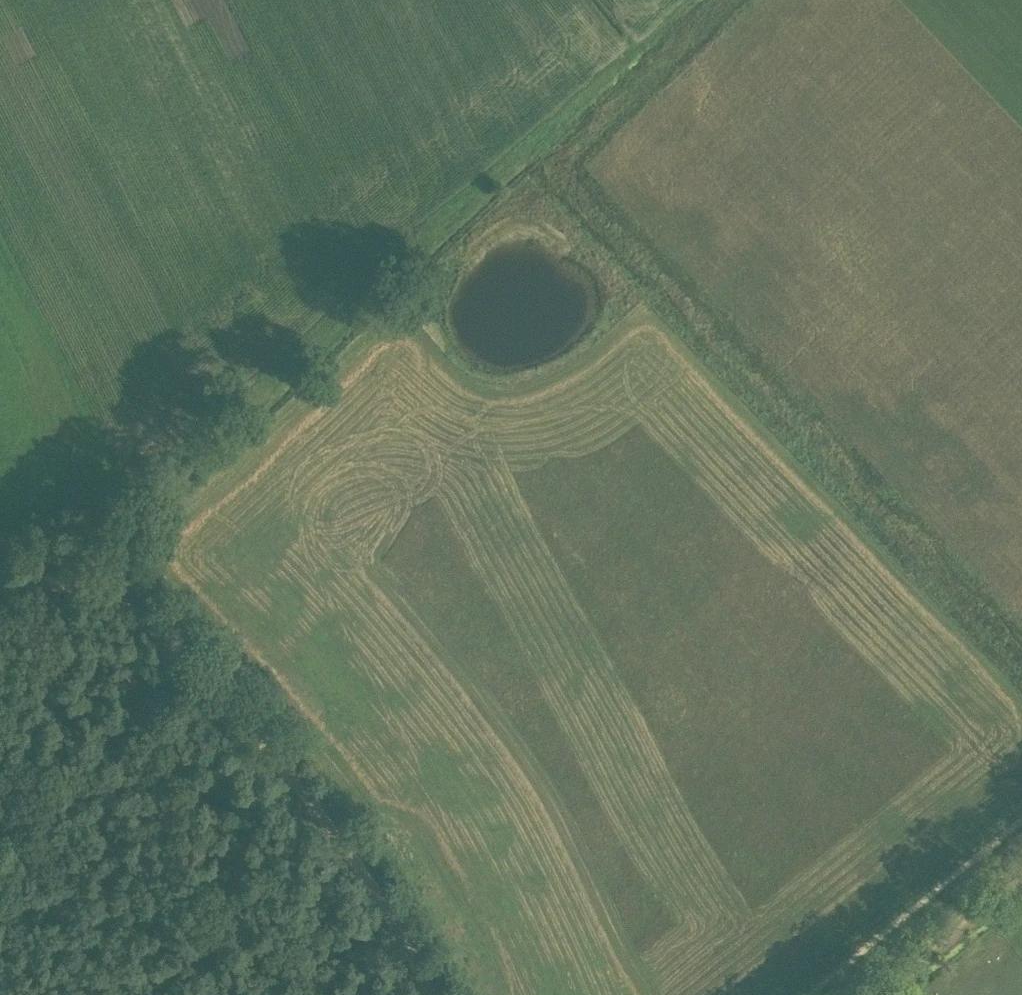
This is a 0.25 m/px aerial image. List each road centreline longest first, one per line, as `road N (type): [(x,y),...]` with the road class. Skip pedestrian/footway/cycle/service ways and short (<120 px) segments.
road 1 (track): [(0,578),(107,592),(158,627),(329,825),(390,913),(431,994)]
road 2 (track): [(867,994),(1021,867)]

